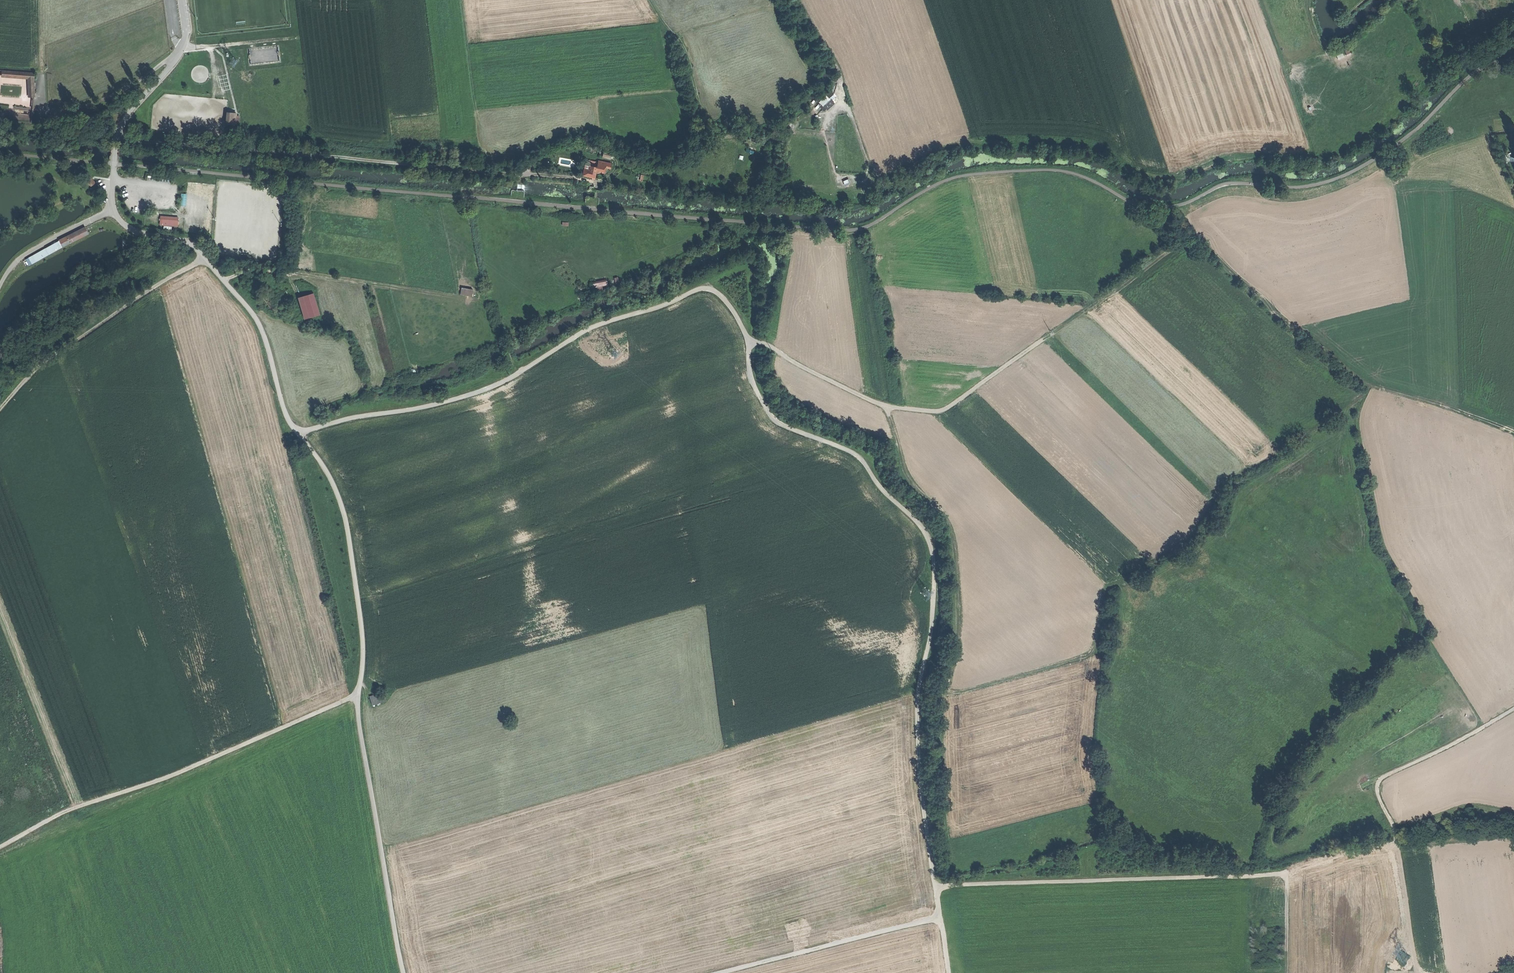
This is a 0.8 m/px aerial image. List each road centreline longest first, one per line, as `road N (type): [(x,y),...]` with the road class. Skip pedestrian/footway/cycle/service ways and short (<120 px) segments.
road 1 (track): [(112,210),(132,232),(192,246),(249,310),(286,416),(341,504),(363,633),(359,716),(404,972)]
road 2 (track): [(748,342),(751,381),(772,420),(862,458),(933,551),(917,726),(935,887)]
road 3 (track): [(1194,236),(1131,288),(941,411),(878,404),(748,342)]
road 4 (track): [(298,434),(478,392),(575,335),(701,288),(732,310),(748,342)]
road 5 (track): [(889,406),(906,471),(943,517),(959,572),(949,690),(951,884)]
road 6 (track): [(935,887),(1286,874),(1287,925)]
road 7 (track): [(359,693),(164,779),(67,810),(0,848)]
road 8 (track): [(1513,435),(1355,377),(1194,236)]
road 9 (track): [(1083,0),(1146,179),(1185,178),(1249,156),(1315,157)]
road 10 (track): [(0,409),(56,353),(204,258)]
road 11 (track): [(223,280),(276,272),(453,297)]
road 12 (unclassified): [(112,210),(119,129),(184,42),(181,0)]
road 13 (track): [(716,972),(940,918)]
road 14 (track): [(1513,705),(1381,779),(1378,798),(1396,846)]
road 15 (track): [(1315,157),(1259,0)]
road 16 (track): [(112,210),(23,257),(0,287)]
road 17 (track): [(1396,846),(1414,971),(1424,972)]

